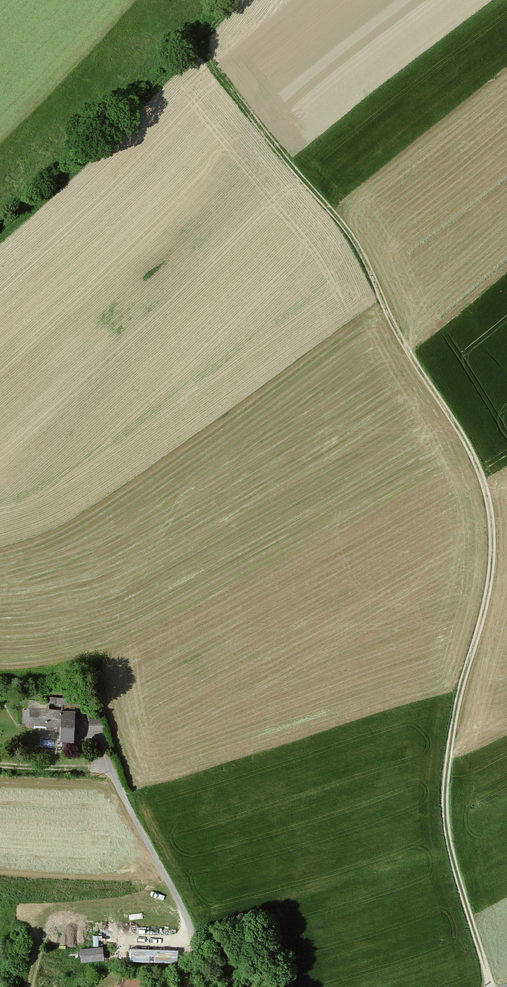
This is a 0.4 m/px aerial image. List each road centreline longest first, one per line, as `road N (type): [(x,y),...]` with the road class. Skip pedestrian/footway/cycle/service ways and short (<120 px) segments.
road 1 (track): [(195,43),(353,240),(485,488),(491,572),(453,724),(445,806),(492,986)]
road 2 (track): [(0,228),(209,30)]
road 3 (residential): [(188,986),(196,960),(186,918),(105,759)]

